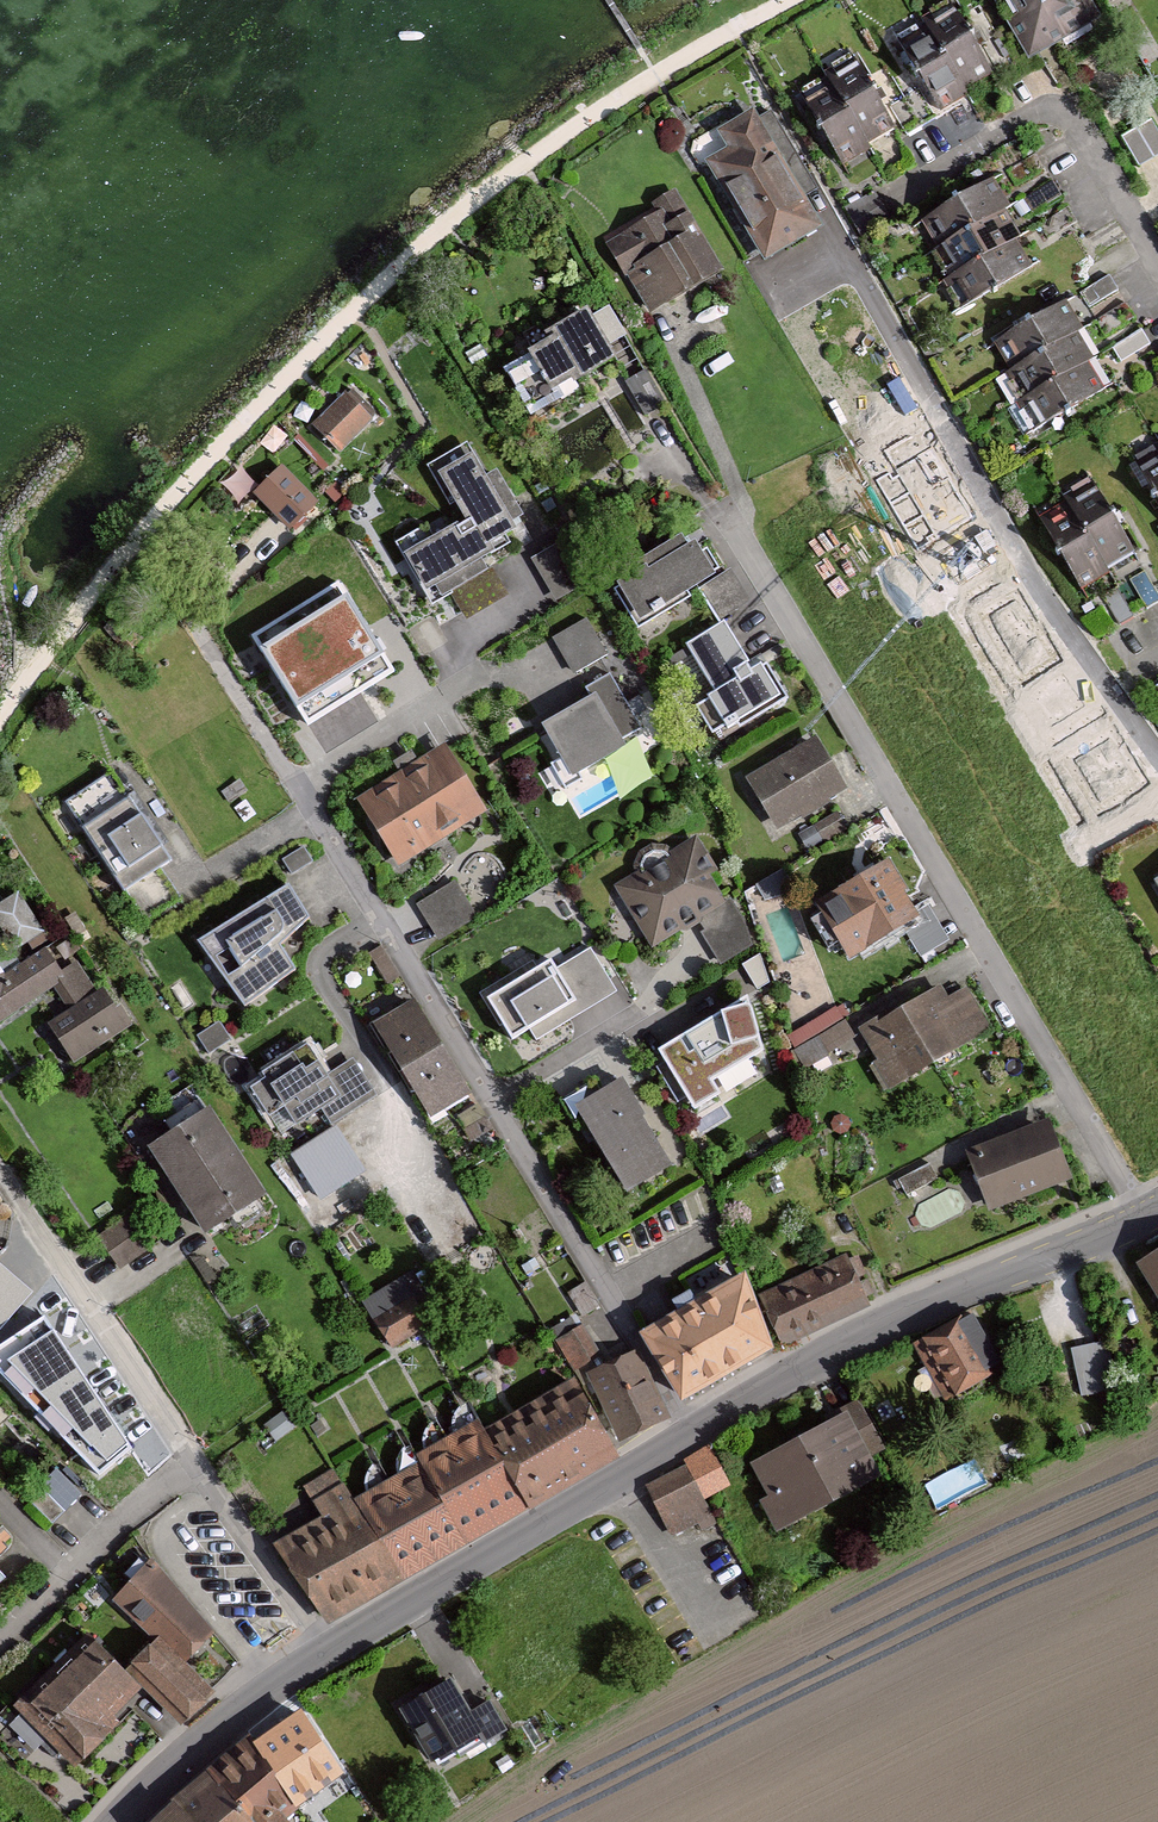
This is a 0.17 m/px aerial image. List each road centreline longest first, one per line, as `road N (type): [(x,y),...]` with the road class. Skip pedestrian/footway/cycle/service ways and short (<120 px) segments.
road 1 (residential): [(684,1439),(193,613)]
road 2 (residential): [(739,523),(1145,1218)]
road 3 (residential): [(1157,754),(1024,564),(853,267),(827,259),(770,291)]
road 4 (tertiary): [(684,1439),(901,1318),(1145,1218)]
road 5 (tertiary): [(324,1652),(684,1439)]
road 6 (residential): [(189,1460),(0,1170)]
road 7 (residential): [(1157,253),(1062,92),(942,162)]
road 8 (tertiary): [(123,1821),(217,1729),(324,1652)]
road 9 (residential): [(324,1652),(189,1460)]
road 10 (residential): [(189,1460),(67,1572)]

